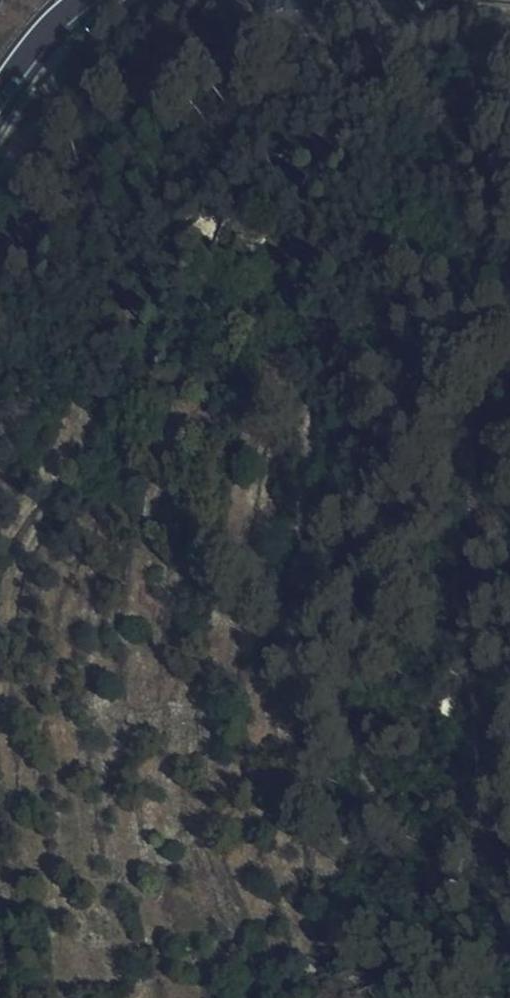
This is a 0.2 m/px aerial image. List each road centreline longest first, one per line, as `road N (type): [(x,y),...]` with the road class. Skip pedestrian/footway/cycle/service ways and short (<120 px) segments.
road 1 (motorway): [(0,90),(27,49),(79,0)]

